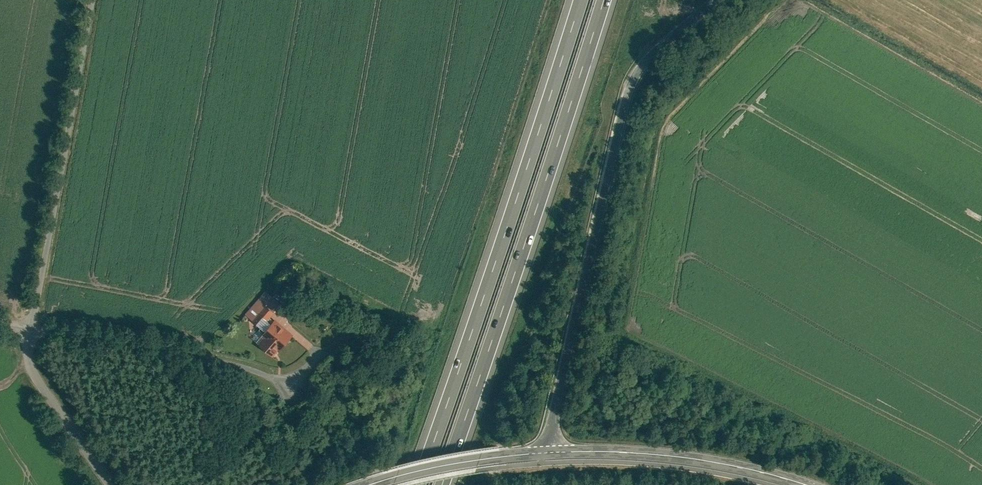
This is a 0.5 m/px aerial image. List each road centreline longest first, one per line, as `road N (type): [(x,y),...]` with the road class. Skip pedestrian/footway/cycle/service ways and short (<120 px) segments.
road 1 (motorway): [(581,0),(419,484)]
road 2 (motorway): [(442,484),(603,0)]
road 3 (tertiary): [(552,449),(632,81),(712,0)]
road 4 (unclassified): [(91,0),(31,328)]
road 5 (tertiary): [(552,449),(698,456),(815,484)]
road 6 (unclassified): [(31,328),(286,392)]
road 7 (tertiary): [(370,484),(552,449)]
road 8 (unclassified): [(31,328),(121,484)]

